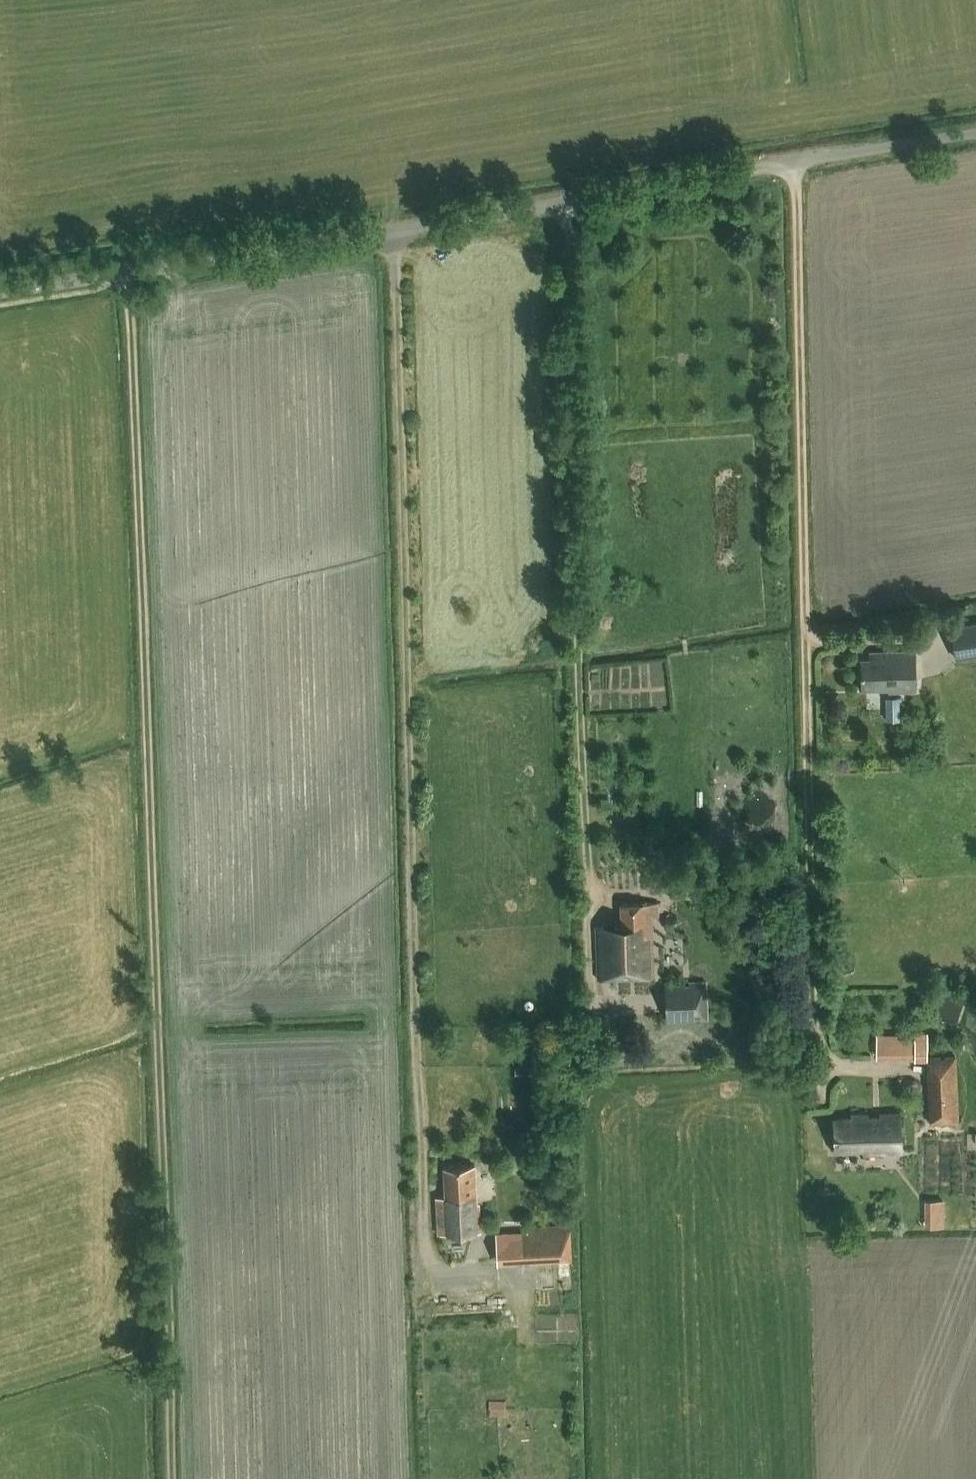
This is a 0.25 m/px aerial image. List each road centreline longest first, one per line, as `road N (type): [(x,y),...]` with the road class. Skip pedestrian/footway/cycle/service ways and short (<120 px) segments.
road 1 (track): [(125,273),(173,1478)]
road 2 (track): [(393,230),(423,1315)]
road 3 (unclassified): [(0,292),(975,134)]
road 4 (track): [(797,161),(815,1102)]

